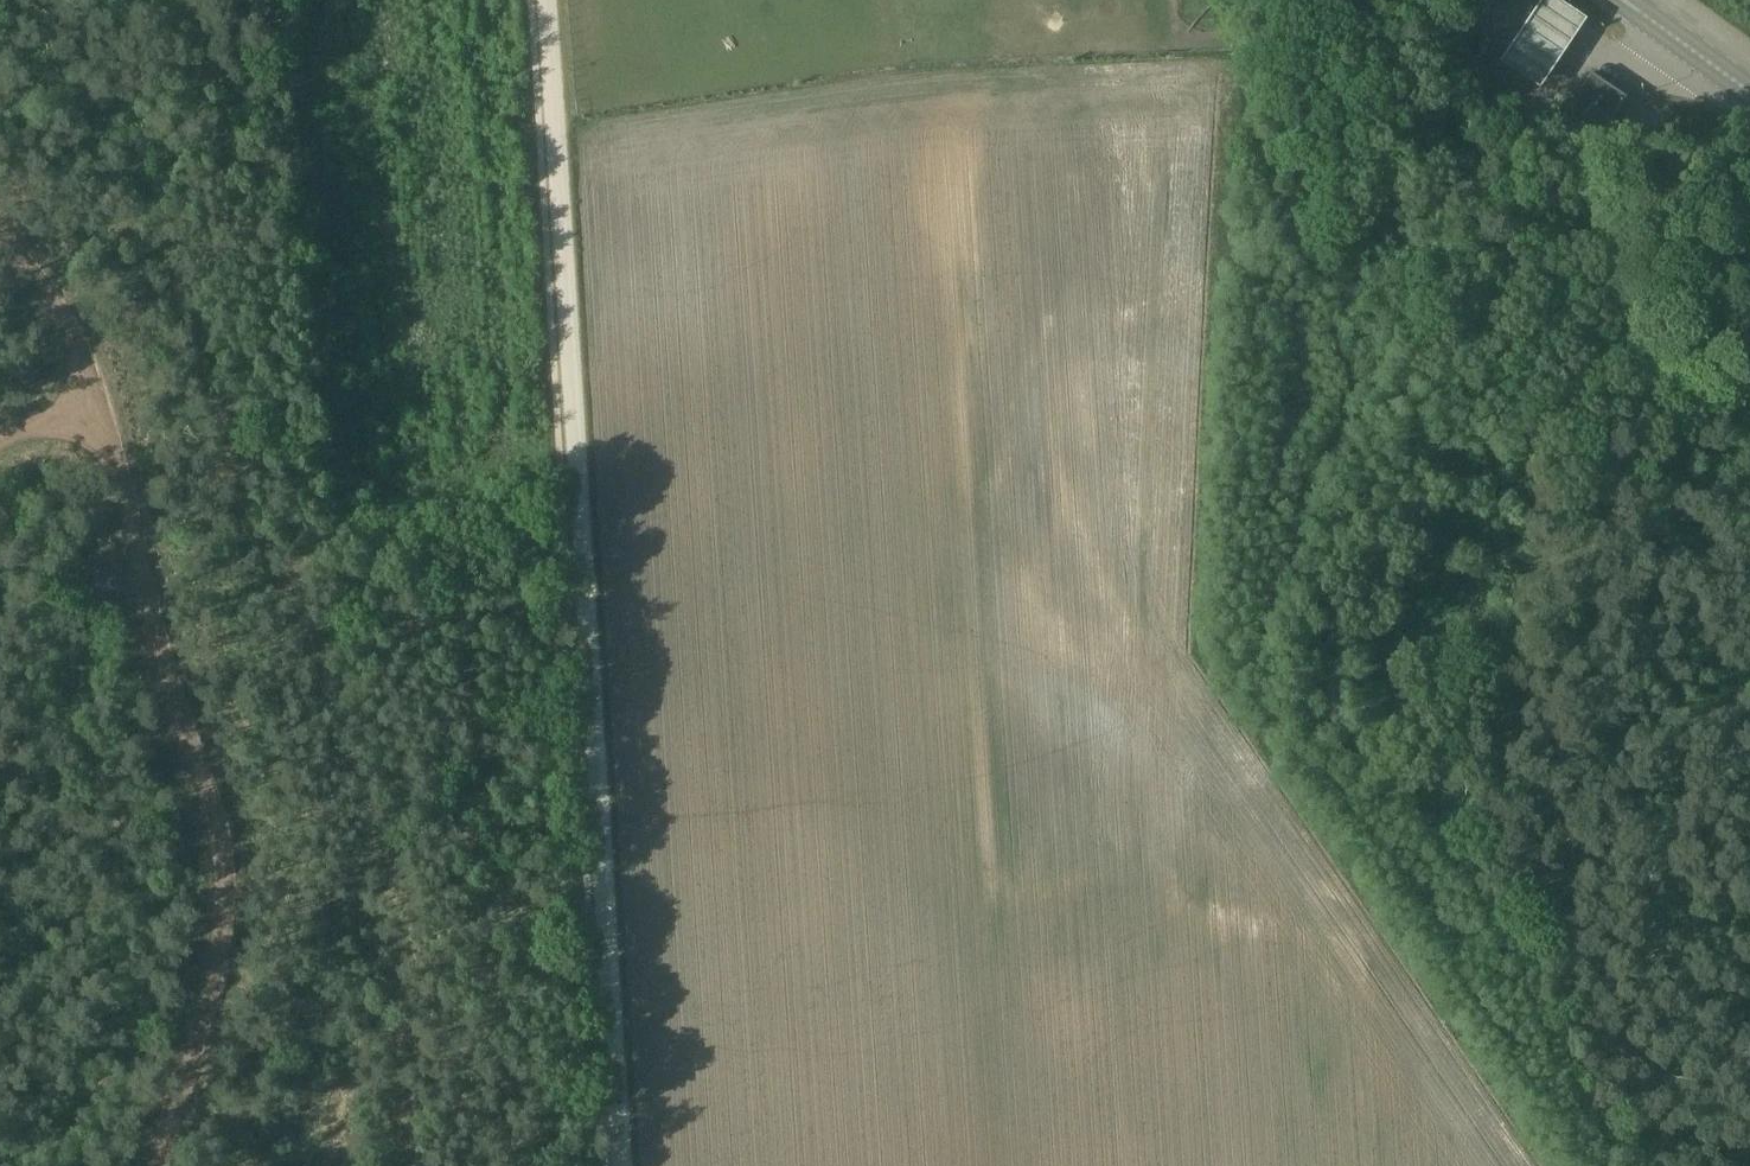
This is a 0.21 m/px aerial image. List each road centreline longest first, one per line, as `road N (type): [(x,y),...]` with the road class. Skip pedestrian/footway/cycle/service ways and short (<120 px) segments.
road 1 (unclassified): [(622,1165),(545,0)]
road 2 (track): [(157,1165),(206,1004),(227,874),(152,629),(94,375),(59,310),(0,238)]
road 3 (track): [(1749,425),(1627,86),(1629,59)]
road 4 (primary): [(1749,88),(1626,0)]

